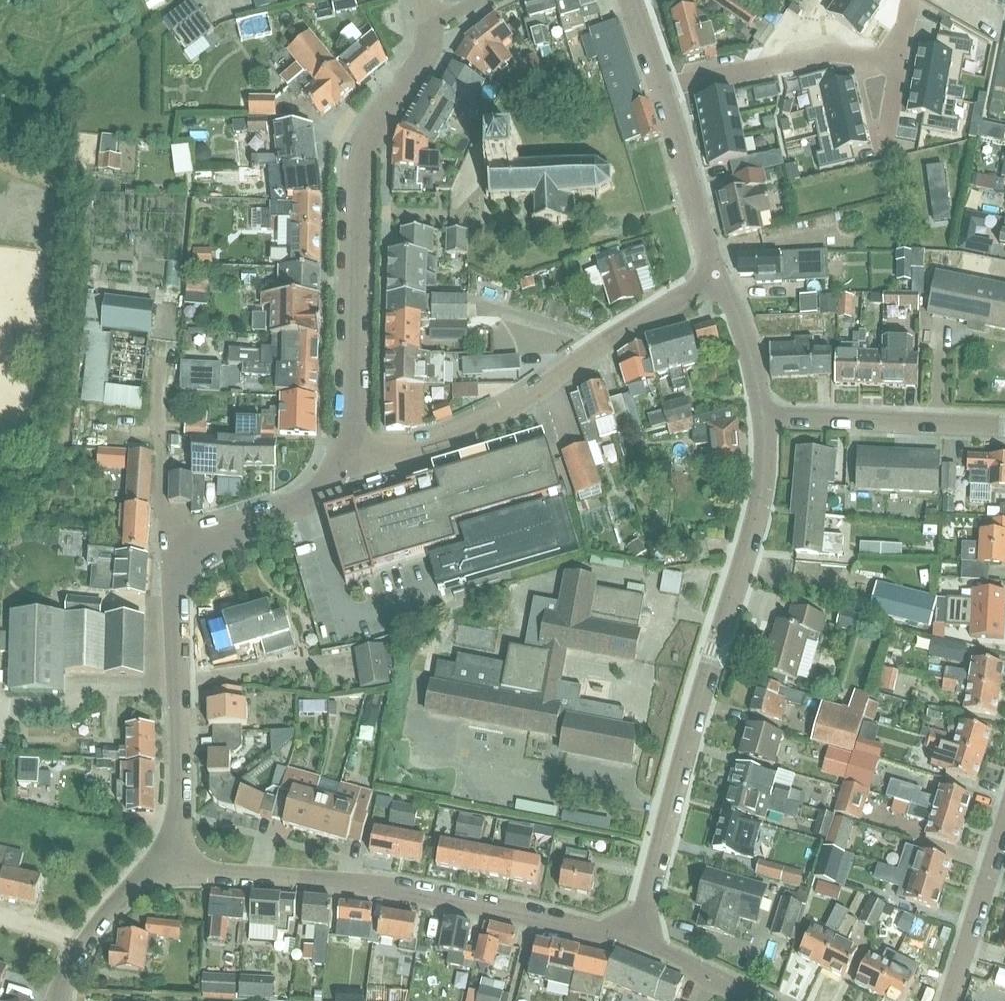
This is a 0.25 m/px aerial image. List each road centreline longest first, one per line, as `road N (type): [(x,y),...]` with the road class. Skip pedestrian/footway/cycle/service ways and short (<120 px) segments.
road 1 (residential): [(636,940),(749,558),(759,419)]
road 2 (residential): [(348,467),(353,150),(420,57),(431,26)]
road 3 (residential): [(636,940),(183,866)]
road 4 (residential): [(183,866),(172,594),(196,548),(285,513)]
road 5 (residential): [(348,467),(479,424),(717,274)]
road 6 (residential): [(285,513),(329,624),(506,577)]
road 7 (residential): [(1004,428),(759,419)]
road 8 (residential): [(899,61),(764,61),(661,83)]
road 9 (residential): [(717,274),(661,83)]
road 10 (residential): [(949,1000),(1004,812)]
road 11 (residential): [(183,866),(77,956),(64,1000)]
road 12 (residential): [(759,419),(717,274)]
road 13 (residential): [(763,1000),(636,940)]

